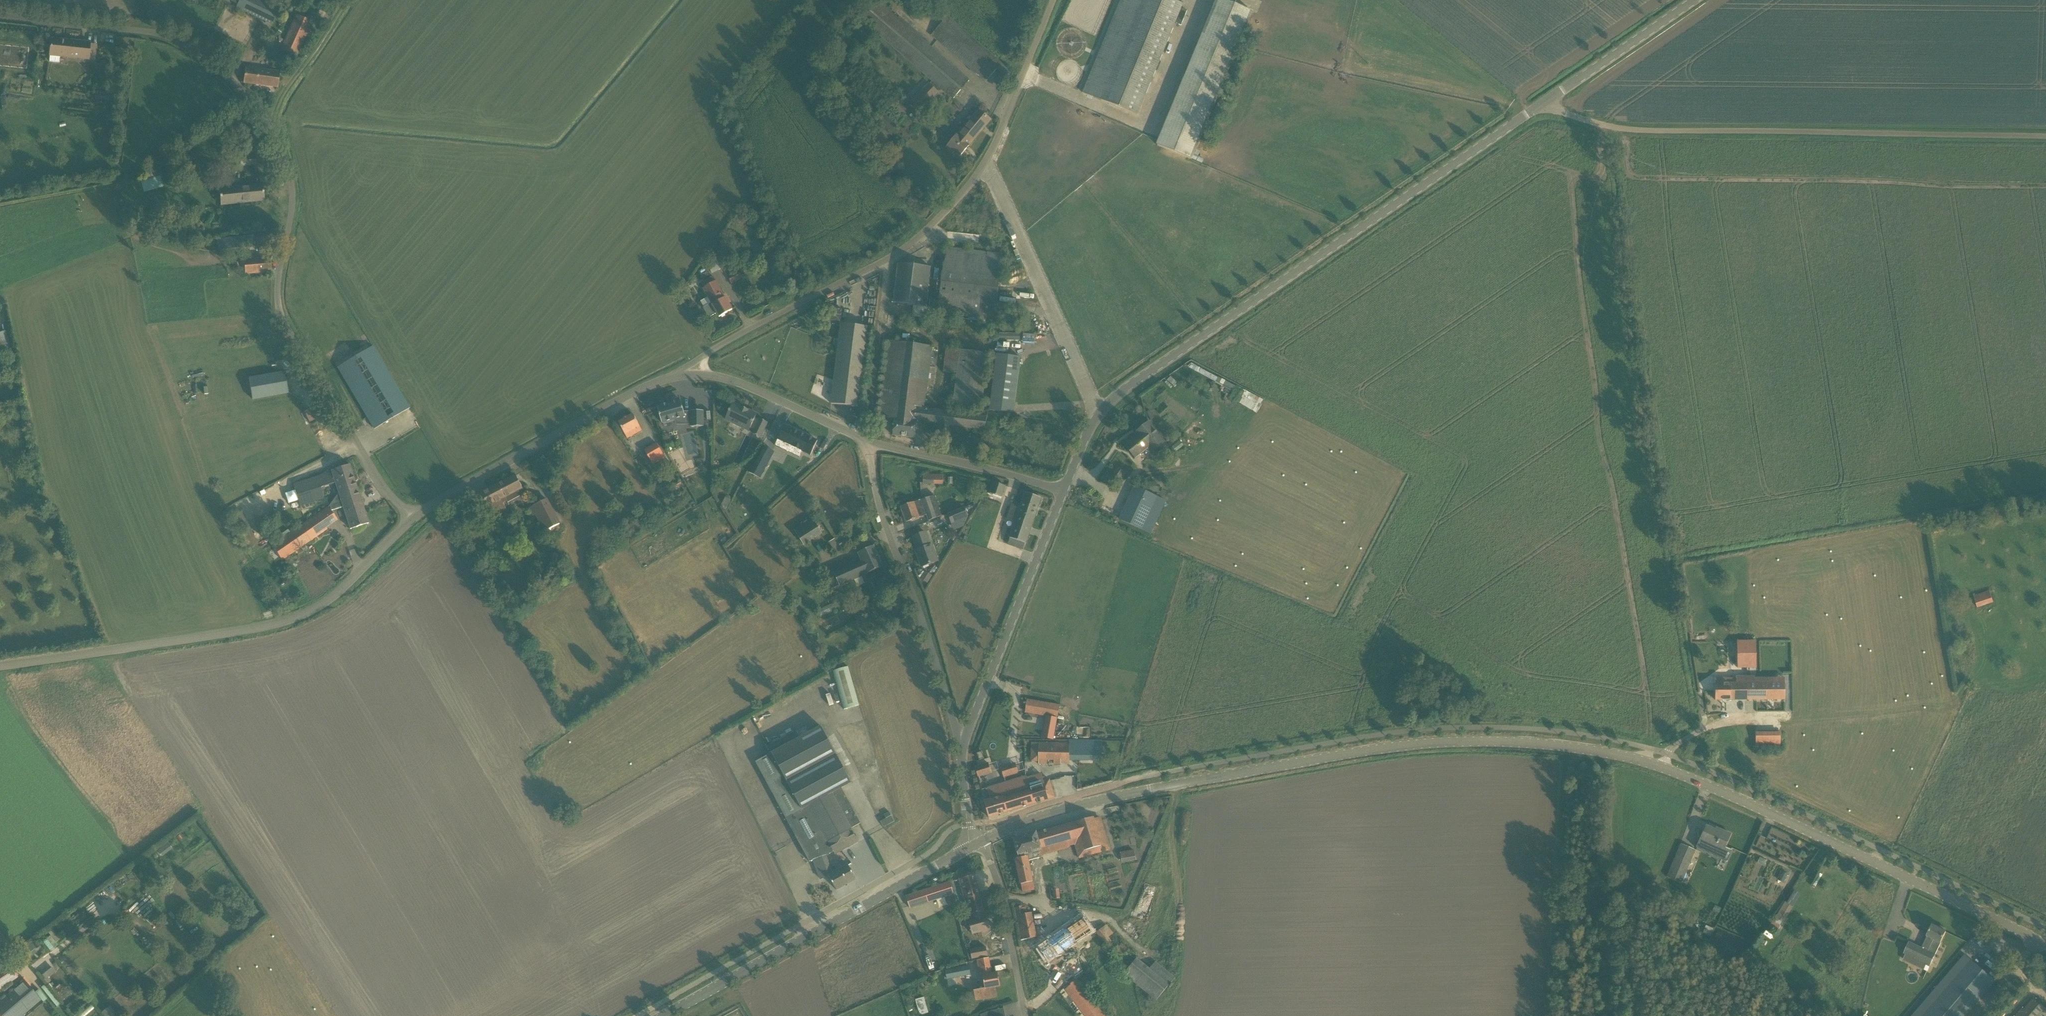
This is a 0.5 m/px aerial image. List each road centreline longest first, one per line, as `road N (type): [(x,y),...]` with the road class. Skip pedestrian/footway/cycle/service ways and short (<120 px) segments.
road 1 (unclassified): [(410,527),(281,316),(293,198),(261,113),(206,57),(160,37),(0,15)]
road 2 (tertiary): [(983,840),(1150,789),(1377,749),(1507,742),(1654,768)]
road 3 (tertiary): [(1065,489),(1099,414),(1125,388),(1549,101)]
road 4 (unclassified): [(687,374),(705,354),(897,256),(932,229),(991,157),(1052,0)]
road 5 (unclassified): [(2045,134),(1640,130),(1549,101)]
road 6 (unclassified): [(0,668),(256,632),(310,614),(410,527)]
road 7 (tertiary): [(1654,768),(2045,946)]
road 8 (tertiary): [(669,1015),(970,847)]
road 9 (unclassified): [(1654,768),(1717,721),(1869,716),(1947,702),(1968,686)]
road 10 (unclassified): [(963,742),(887,529),(867,436)]
road 11 (unclassified): [(410,527),(477,480),(658,380),(687,374)]
road 12 (tertiary): [(963,742),(1065,489)]
road 13 (unclassified): [(867,436),(1065,489)]
road 14 (unclassified): [(687,374),(720,376),(867,436)]
road 15 (unclassified): [(1025,1015),(983,840)]
road 16 (tertiary): [(1549,101),(1697,0)]
road 17 (track): [(271,130),(274,112),(349,0)]
road 18 (track): [(1180,783),(1128,918)]

